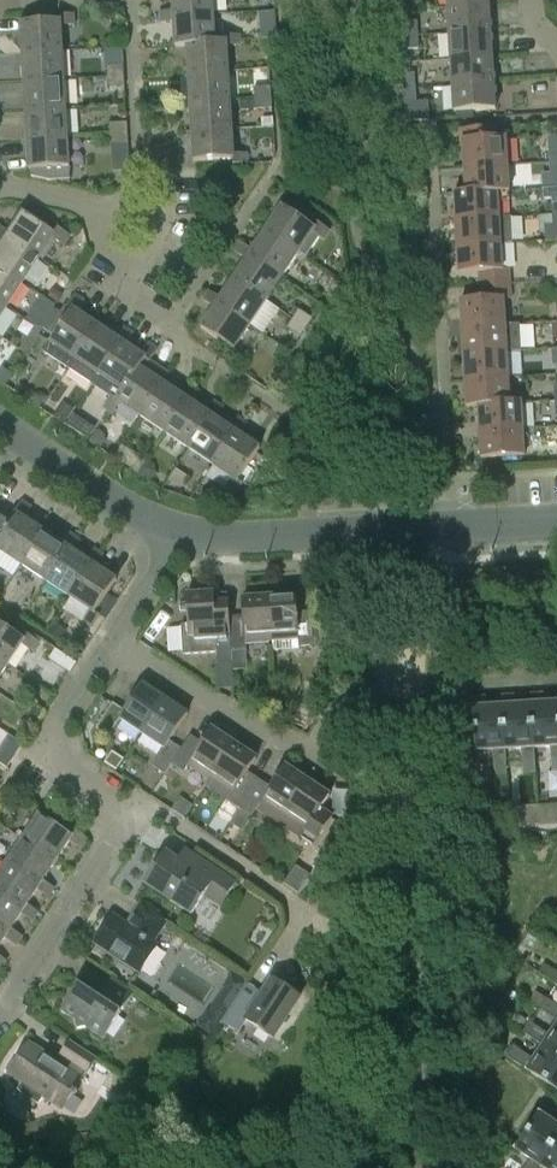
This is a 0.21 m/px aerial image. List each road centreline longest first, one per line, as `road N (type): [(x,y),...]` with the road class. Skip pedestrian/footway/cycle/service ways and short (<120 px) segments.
road 1 (residential): [(556,520),(217,538),(181,532)]
road 2 (residential): [(0,1016),(115,838),(113,797)]
road 3 (residential): [(324,769),(111,640)]
road 4 (residential): [(181,532),(144,521),(0,427)]
road 5 (residential): [(113,797),(294,903)]
road 6 (residential): [(113,797),(64,767),(55,733),(111,640)]
road 7 (residential): [(111,640),(181,532)]
road 8 (residential): [(0,184),(117,218)]

